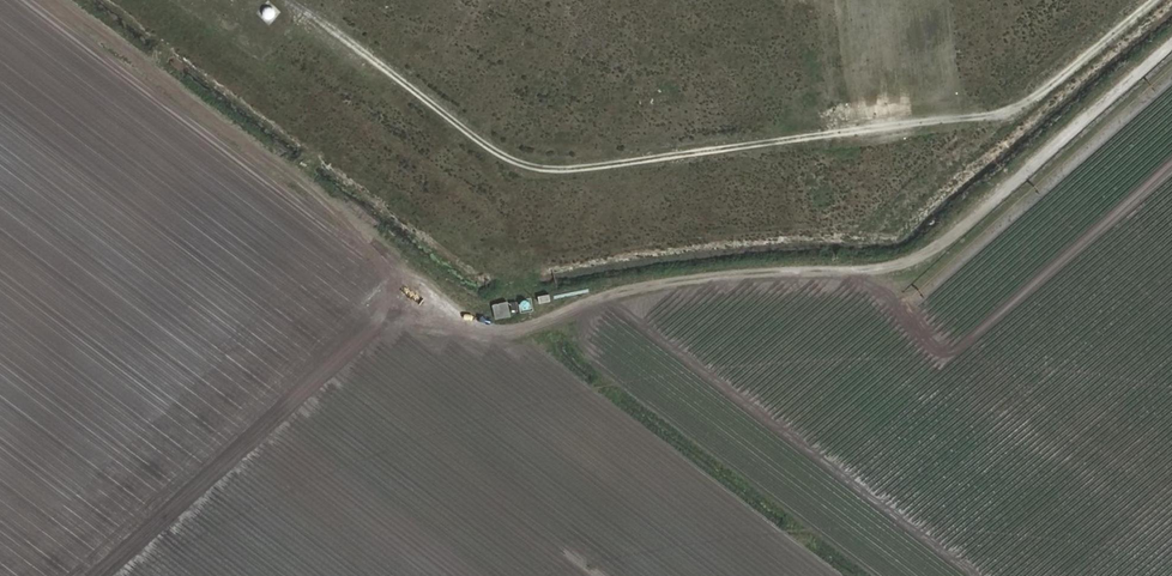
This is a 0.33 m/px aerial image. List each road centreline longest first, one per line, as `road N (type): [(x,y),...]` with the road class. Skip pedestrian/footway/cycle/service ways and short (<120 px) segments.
road 1 (track): [(54,0),(383,251),(419,300),(485,329),(514,331),(651,283),(911,262),(1171,47)]
road 2 (track): [(1158,0),(1024,111),(571,171),(507,157),(311,10)]

